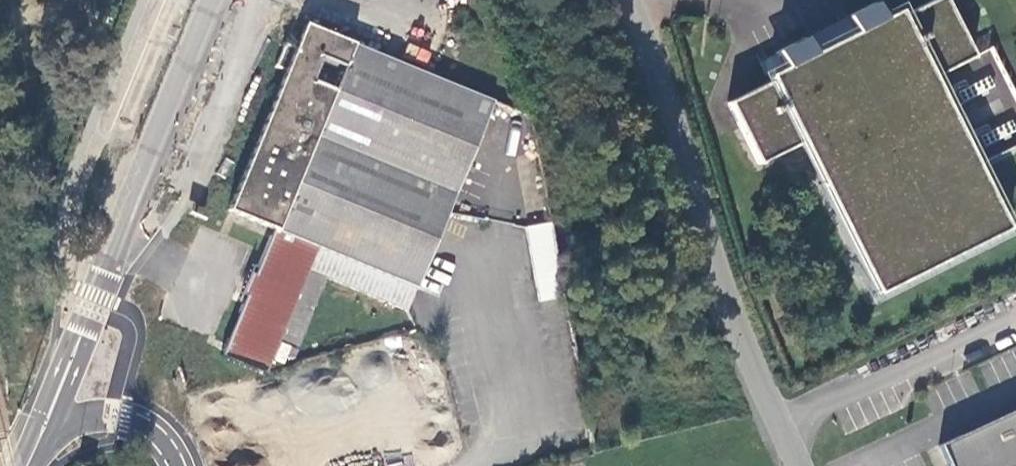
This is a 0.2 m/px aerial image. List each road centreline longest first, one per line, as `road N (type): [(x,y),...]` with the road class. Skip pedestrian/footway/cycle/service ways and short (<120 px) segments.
road 1 (unclassified): [(801,465),(719,273),(653,43),(630,0)]
road 2 (tertiary): [(212,0),(43,423)]
road 3 (unclassified): [(43,423),(103,413),(143,424),(177,465)]

